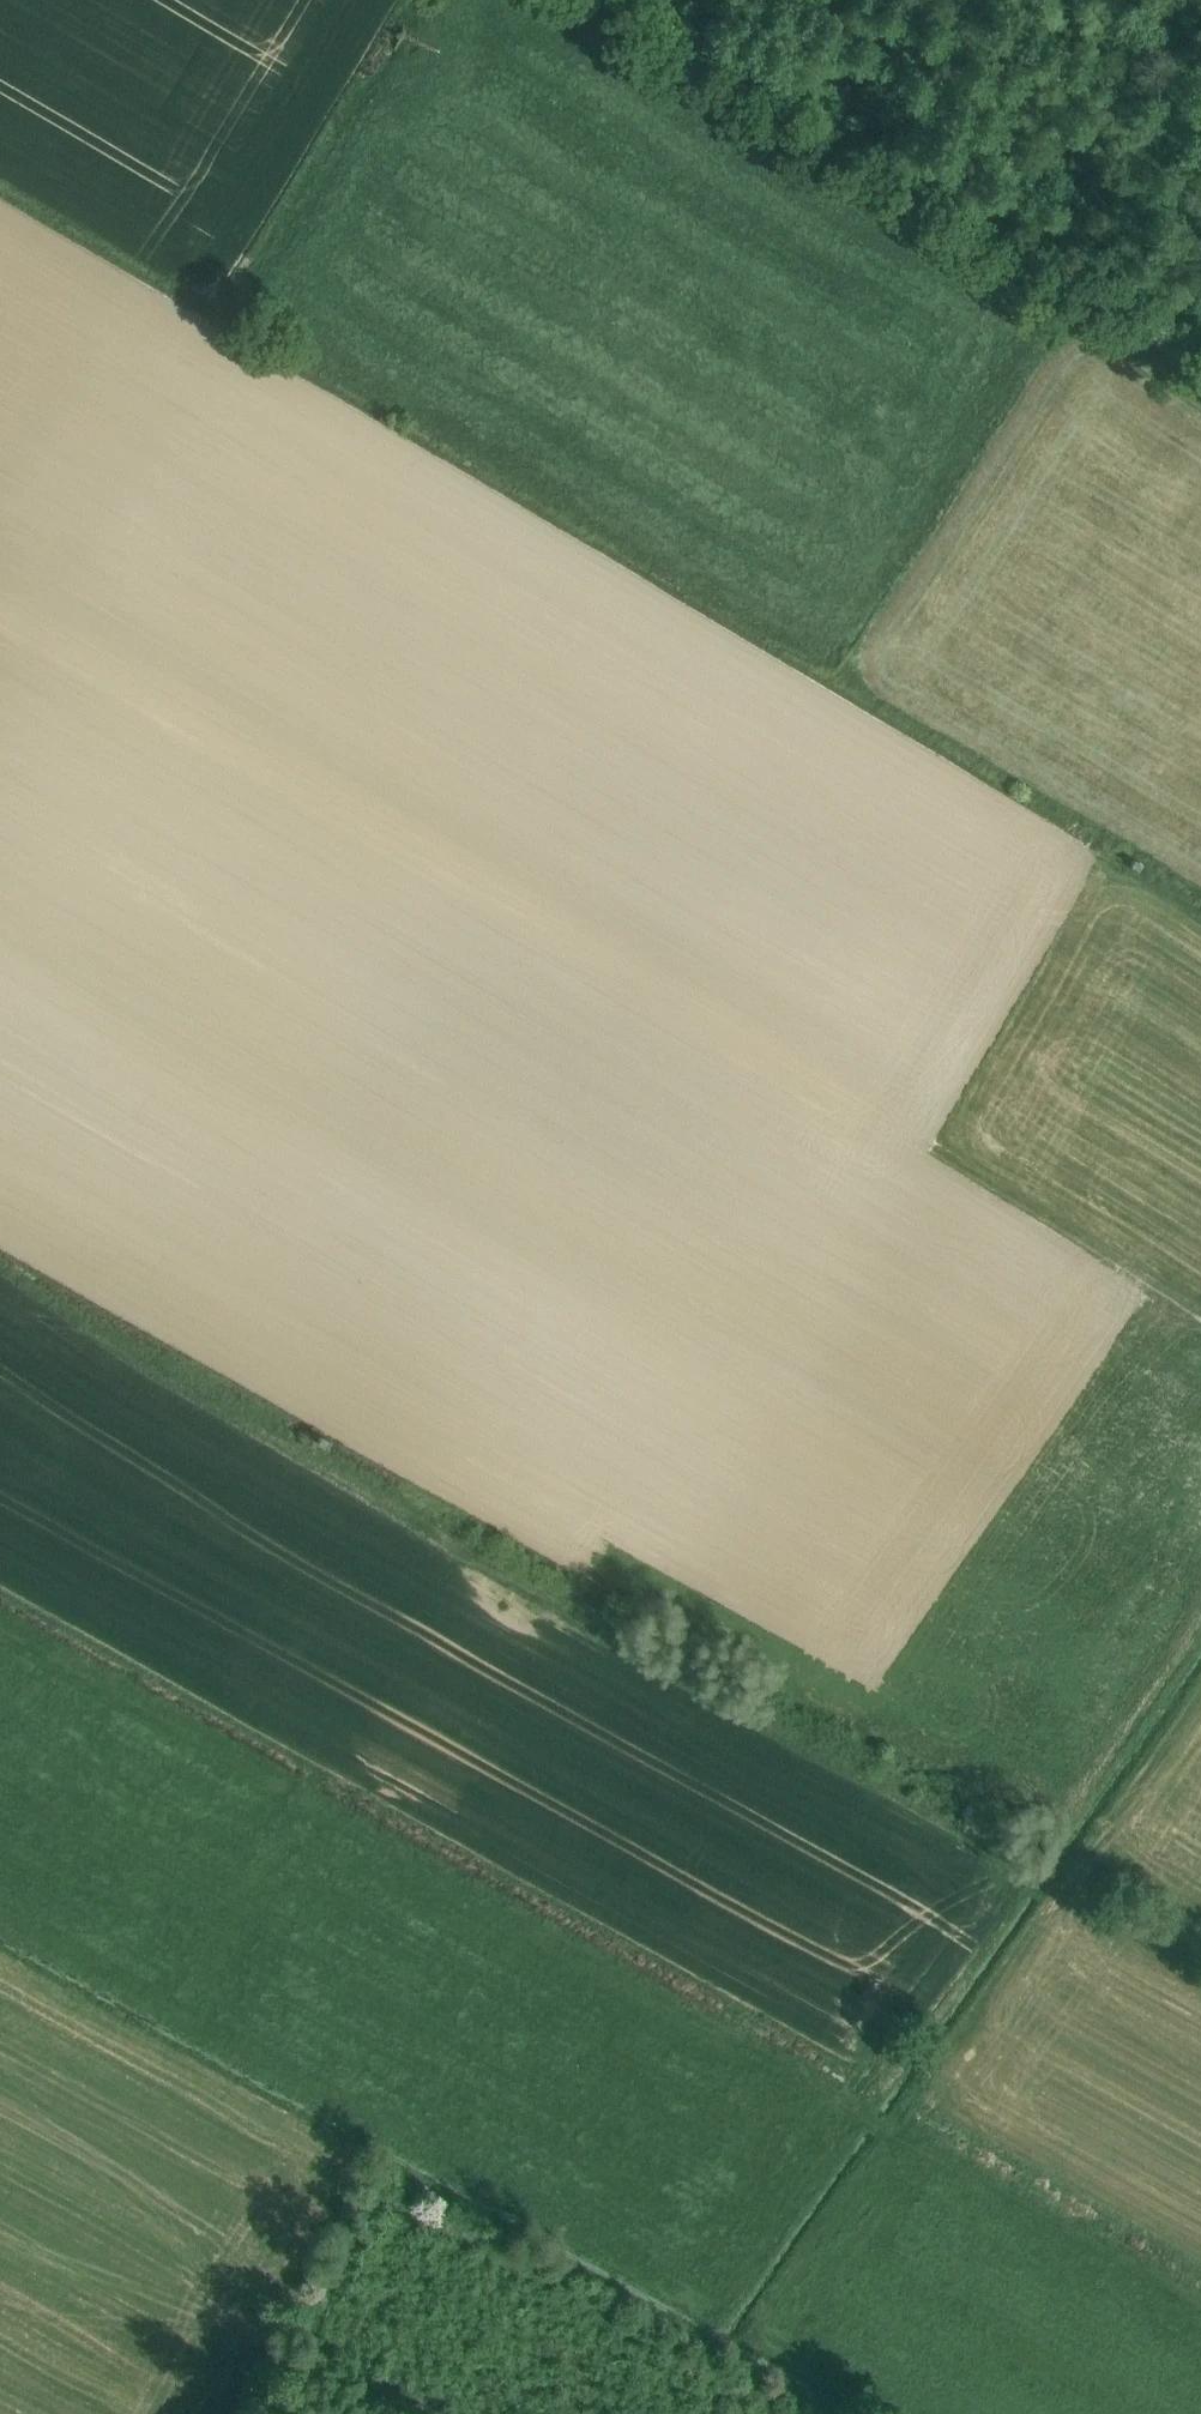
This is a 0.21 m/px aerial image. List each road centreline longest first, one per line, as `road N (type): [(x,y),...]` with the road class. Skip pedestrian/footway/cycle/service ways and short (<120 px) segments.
road 1 (track): [(1200,1317),(944,1157)]

